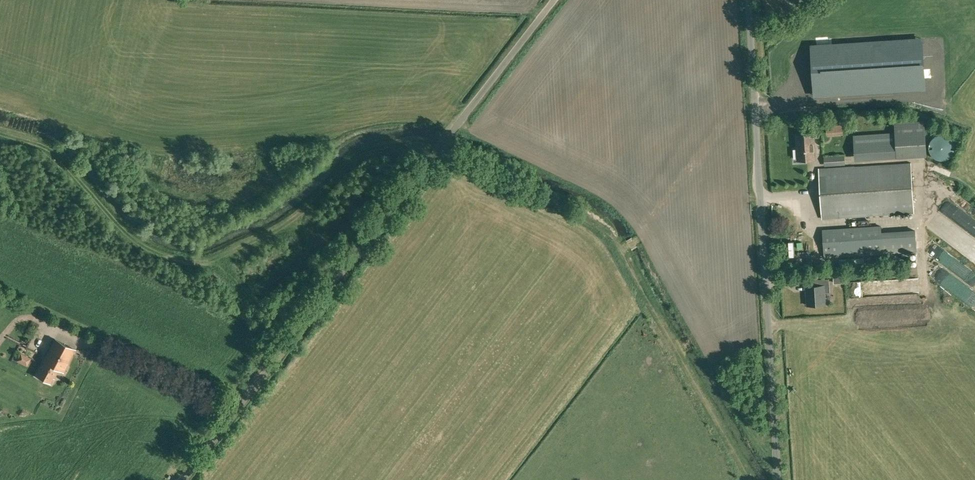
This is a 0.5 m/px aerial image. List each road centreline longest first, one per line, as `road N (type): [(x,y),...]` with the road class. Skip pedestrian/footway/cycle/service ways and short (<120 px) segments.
road 1 (unclassified): [(553,0),(182,479)]
road 2 (track): [(436,151),(408,142),(358,155),(307,208),(196,263),(139,247),(47,145),(0,131)]
road 3 (unclassified): [(777,479),(748,0)]

